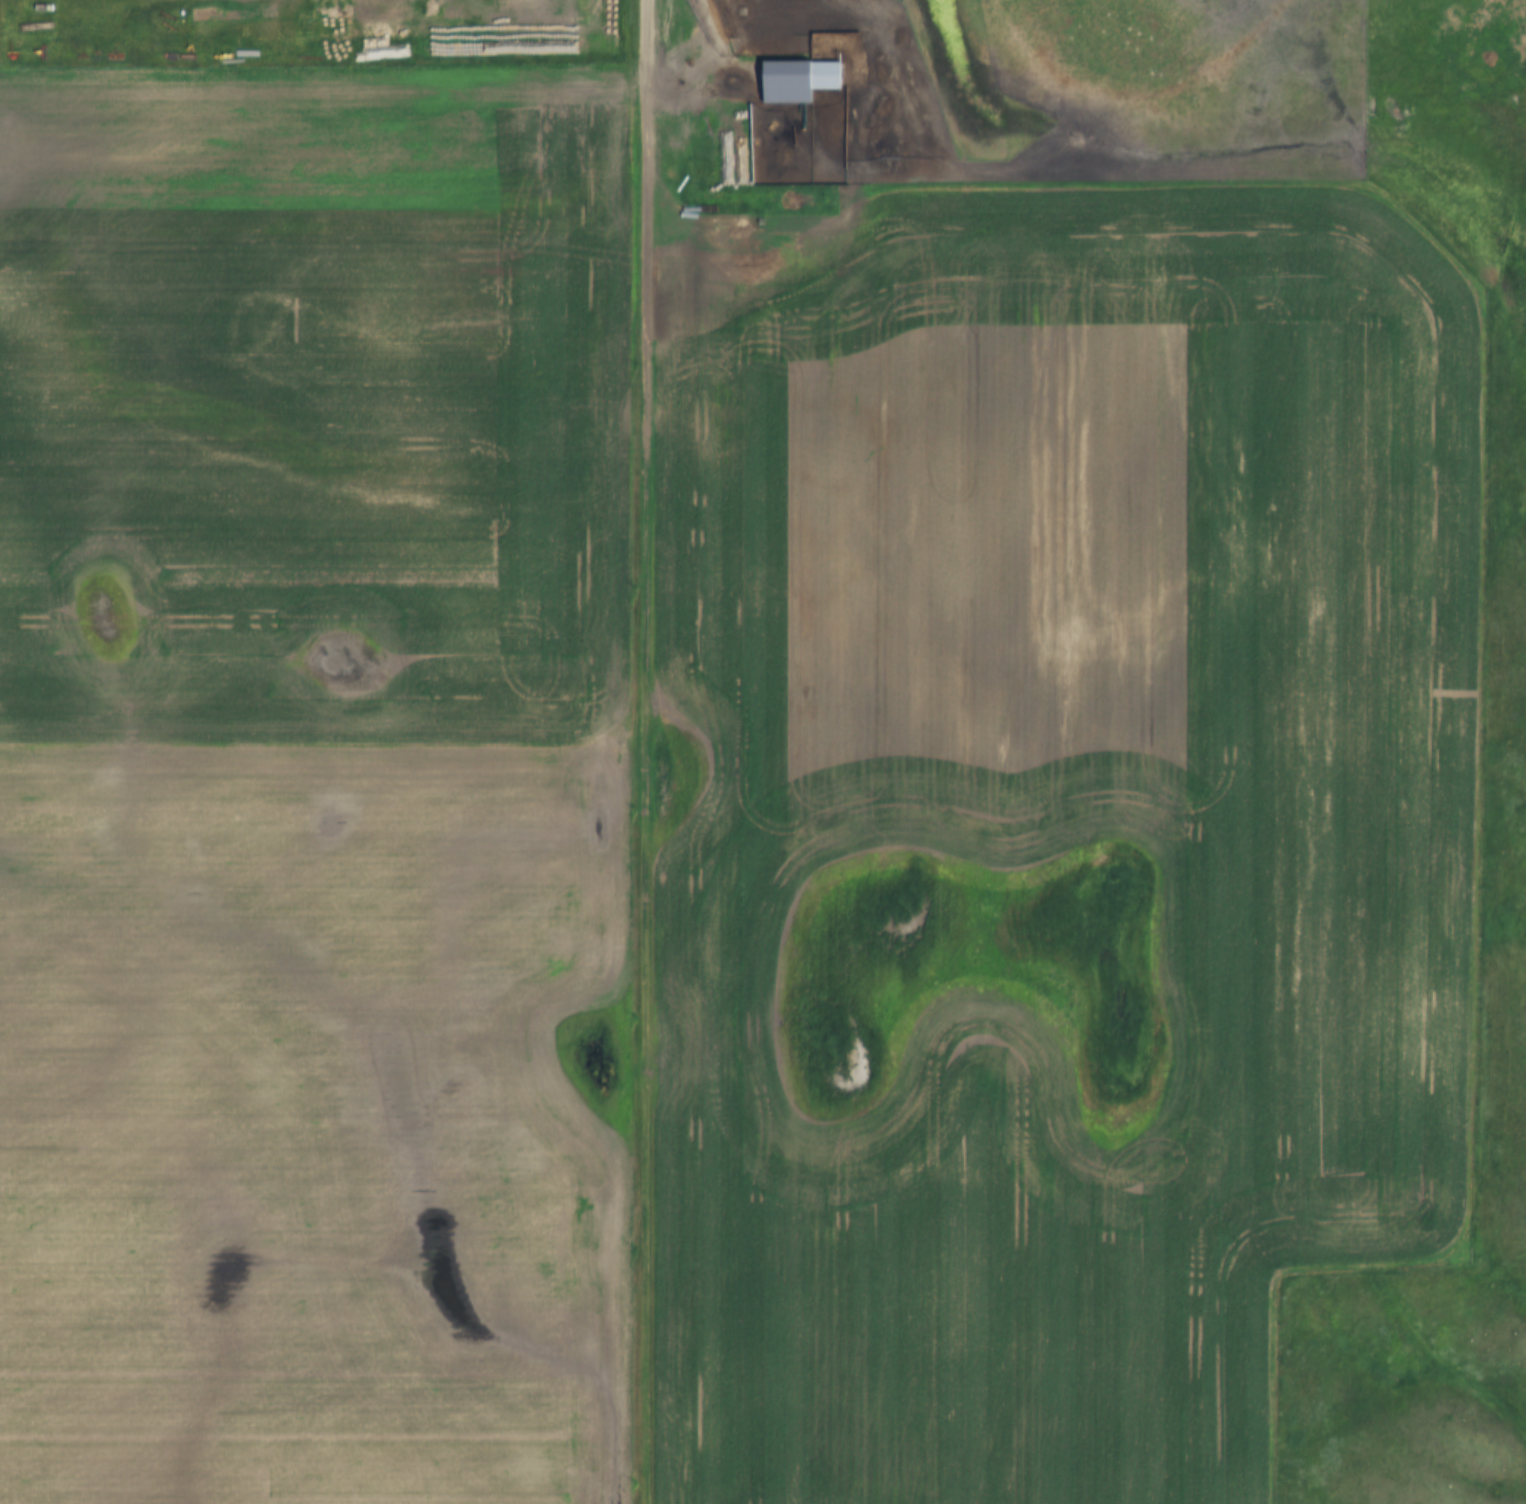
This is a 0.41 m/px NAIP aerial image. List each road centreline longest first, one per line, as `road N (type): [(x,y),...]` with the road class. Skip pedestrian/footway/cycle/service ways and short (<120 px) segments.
road 1 (track): [(654,1503),(643,0)]

